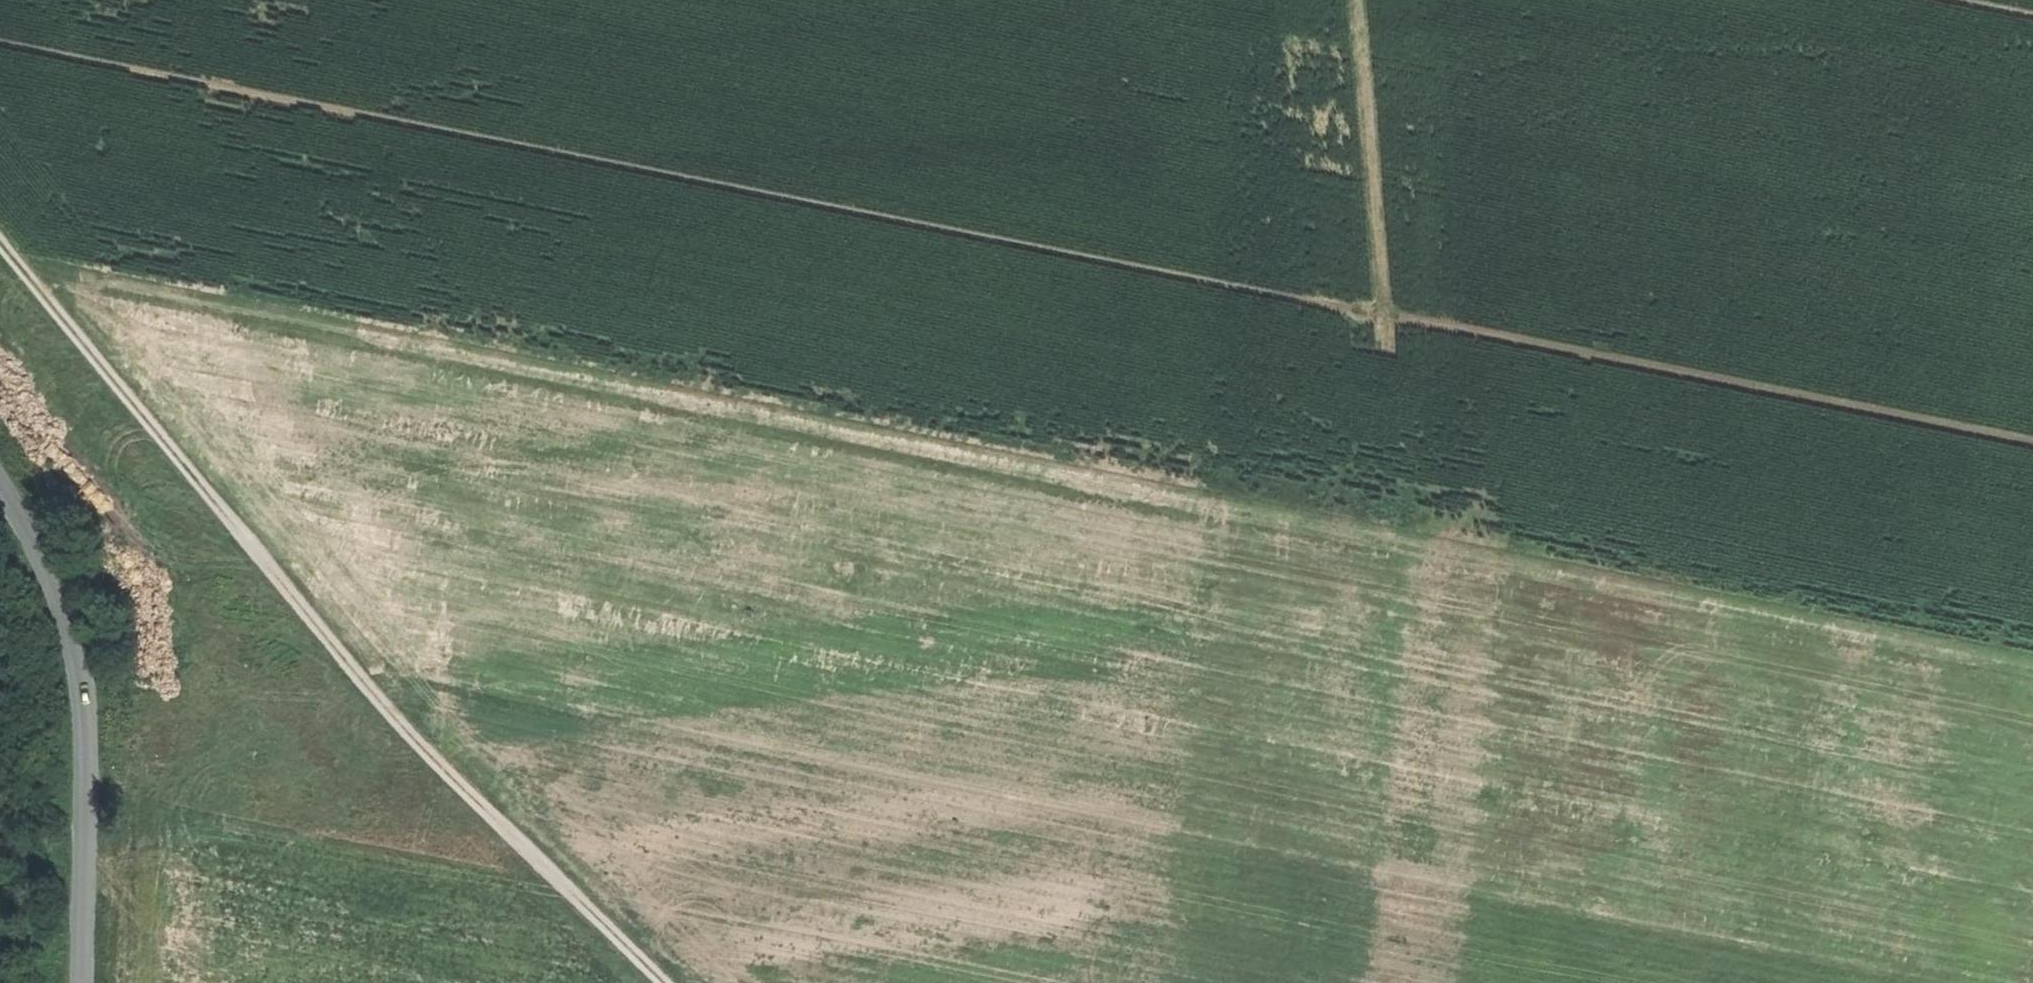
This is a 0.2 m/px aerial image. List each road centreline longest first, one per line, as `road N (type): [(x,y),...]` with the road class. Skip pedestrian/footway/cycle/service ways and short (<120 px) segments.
road 1 (track): [(662,982),(426,754),(0,243)]
road 2 (track): [(1122,0),(1144,25),(1182,40),(2032,57)]
road 3 (unclassified): [(0,487),(56,591),(83,699),(80,982)]

